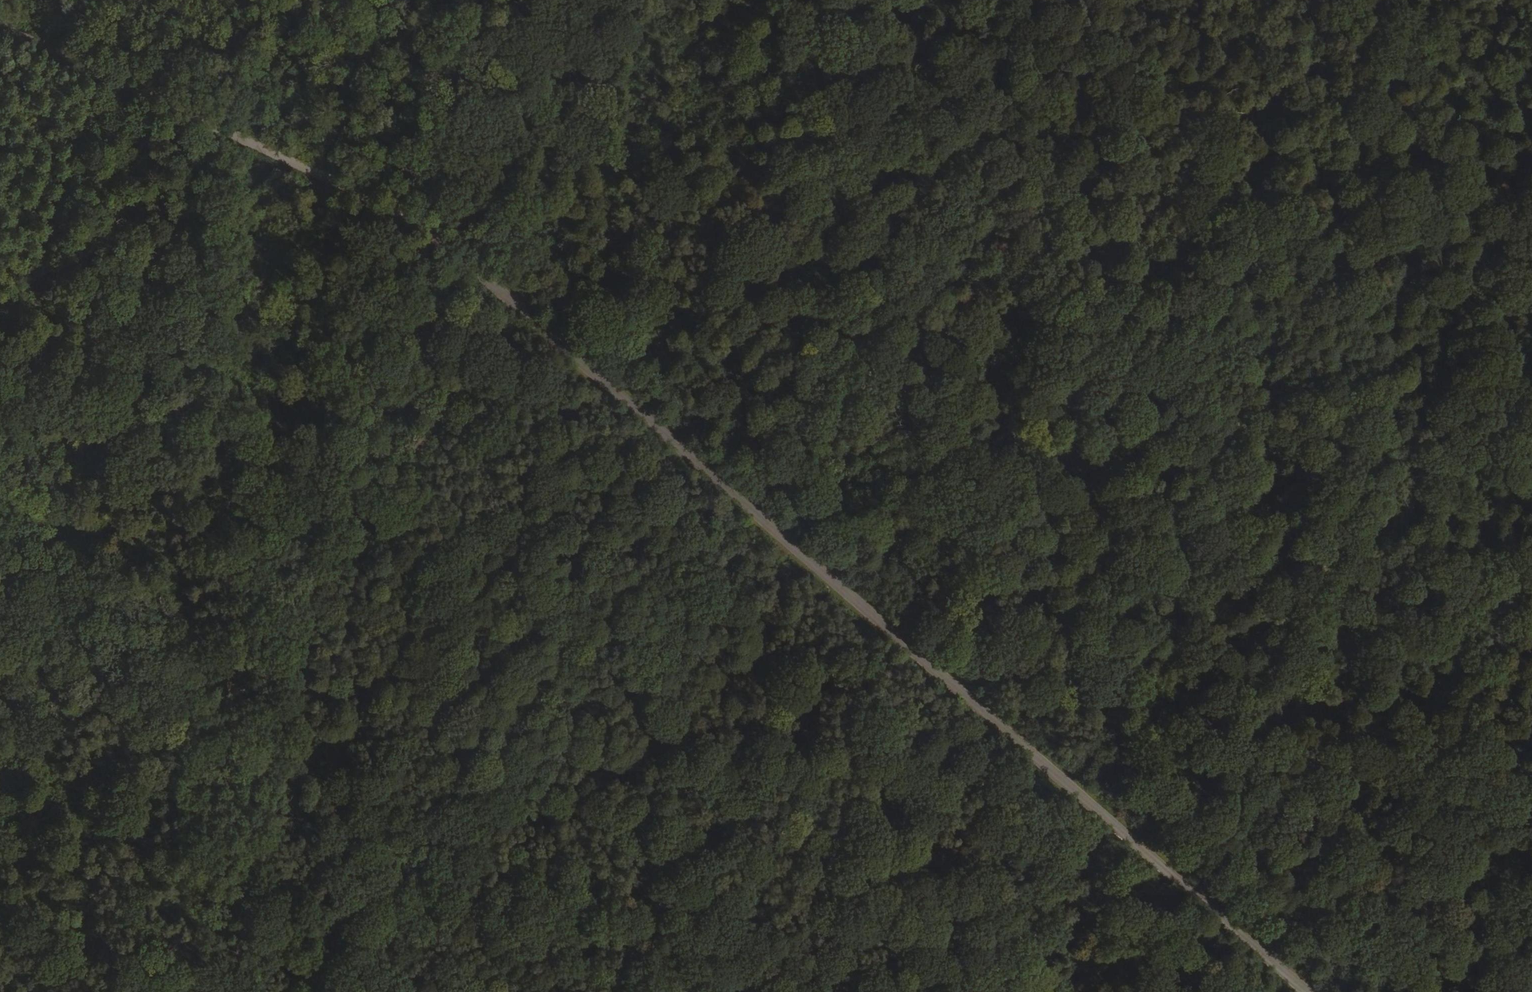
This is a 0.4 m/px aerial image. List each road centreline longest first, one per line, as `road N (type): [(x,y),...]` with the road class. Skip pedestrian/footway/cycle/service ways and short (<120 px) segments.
road 1 (unclassified): [(1306,991),(411,219),(0,31)]
road 2 (track): [(1374,0),(1053,991)]

